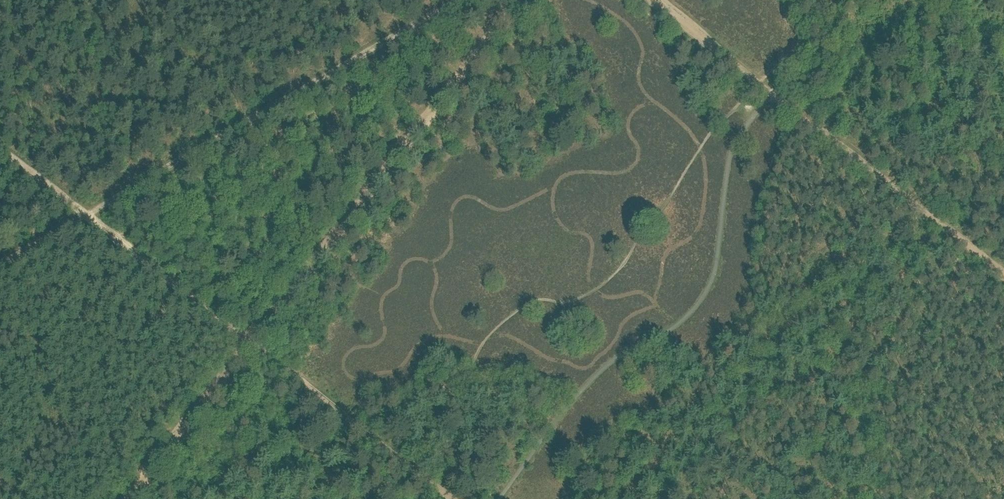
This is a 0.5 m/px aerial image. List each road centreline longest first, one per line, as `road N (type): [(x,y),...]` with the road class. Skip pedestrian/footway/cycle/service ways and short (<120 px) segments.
road 1 (track): [(0,266),(460,0)]
road 2 (track): [(651,0),(1003,276)]
road 3 (track): [(249,342),(516,0)]
road 4 (track): [(249,342),(0,149)]
road 5 (track): [(452,498),(249,342)]
road 6 (track): [(127,498),(249,342)]

